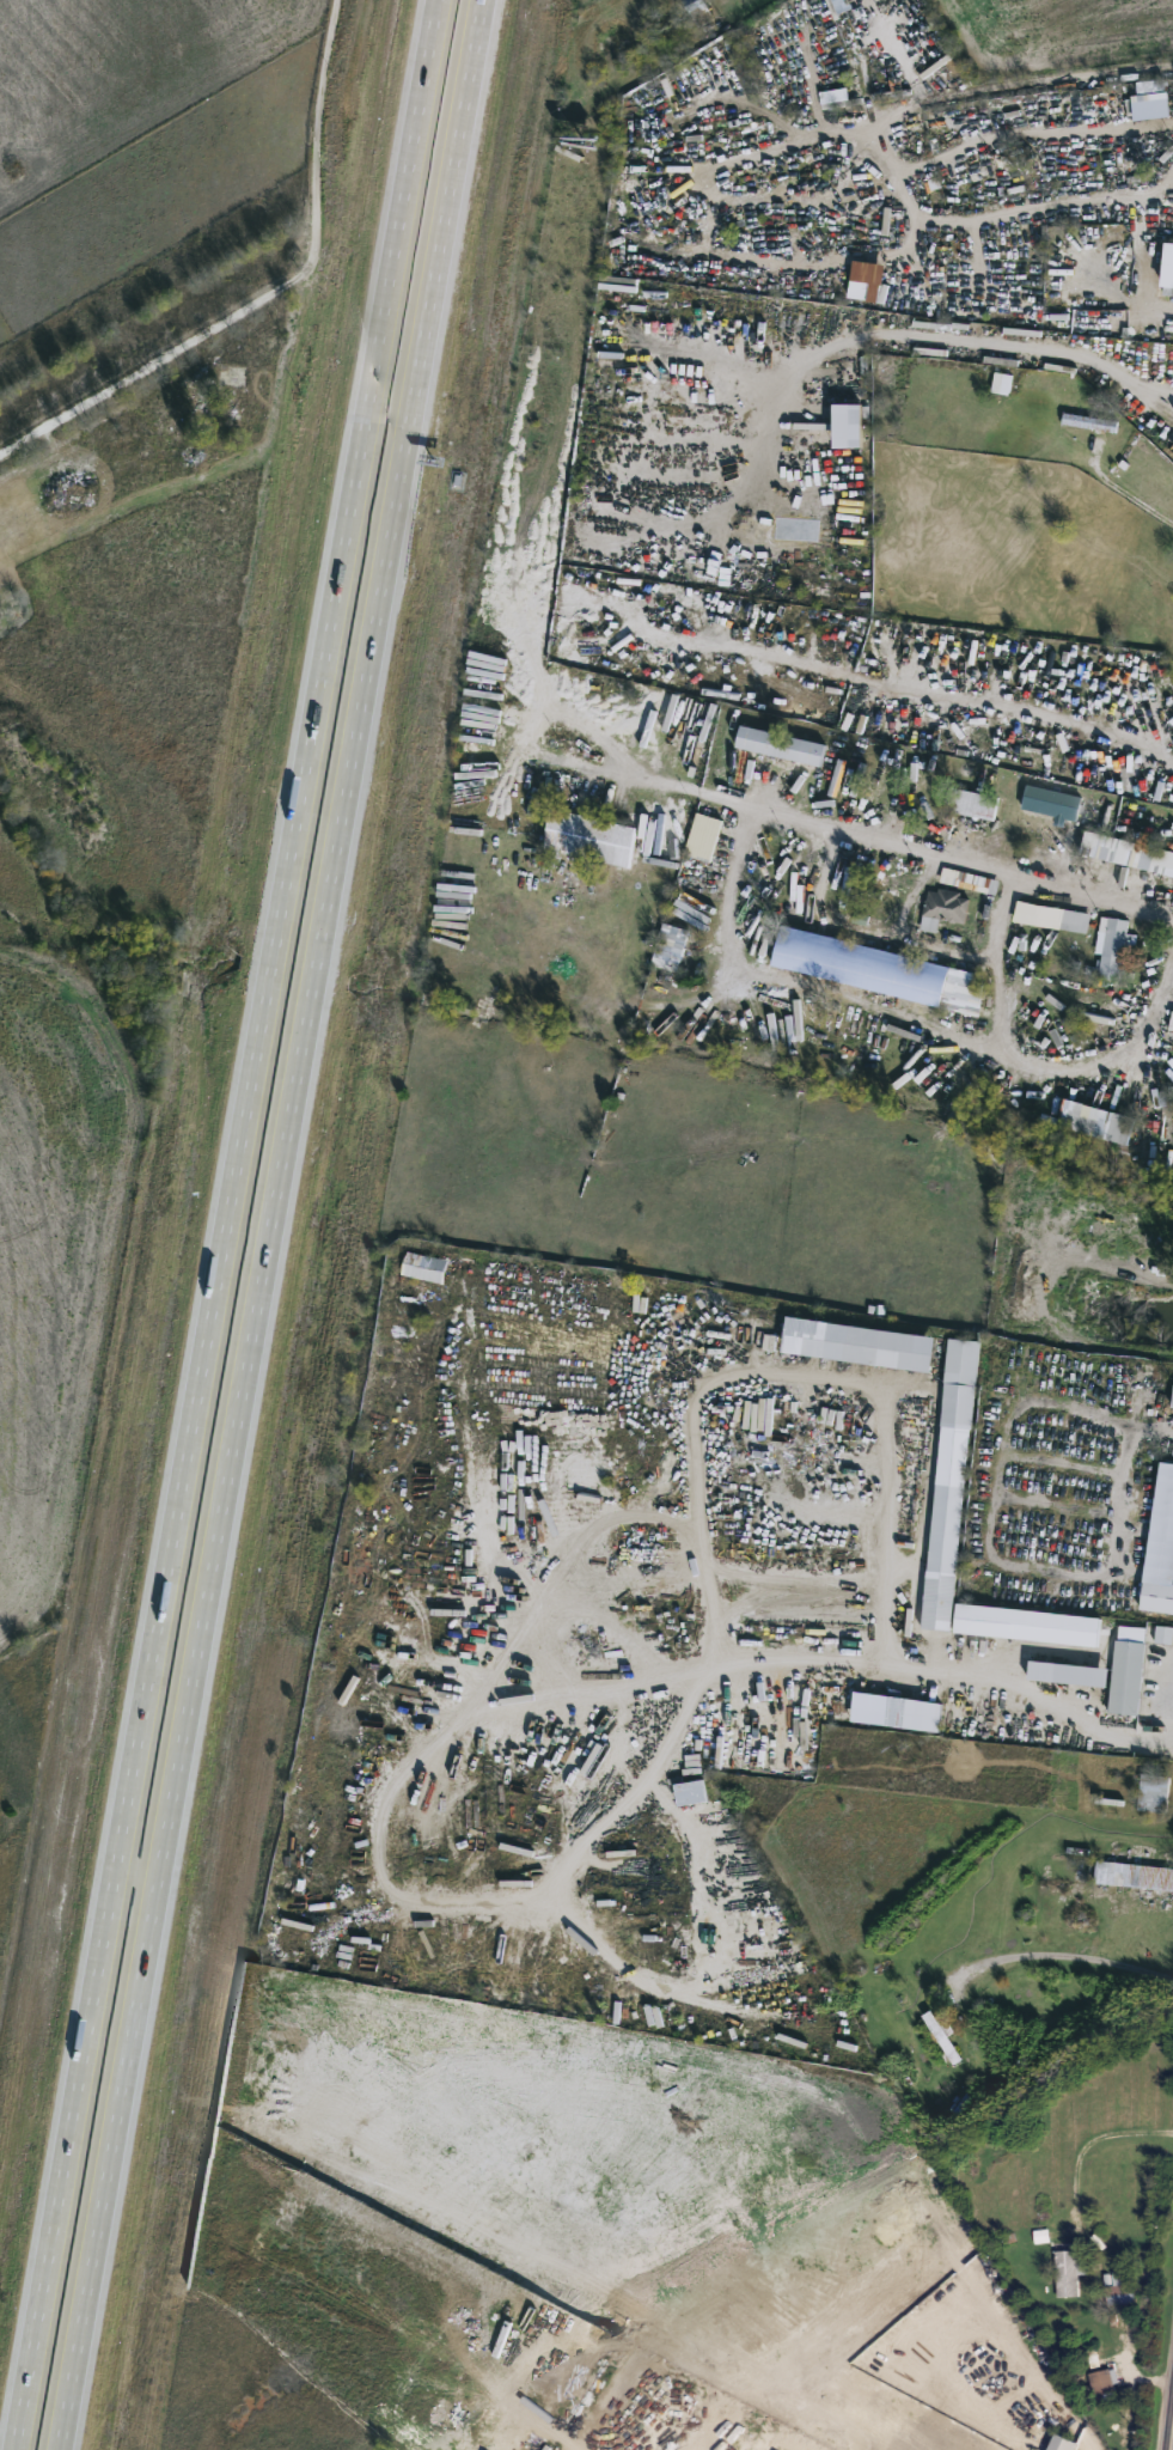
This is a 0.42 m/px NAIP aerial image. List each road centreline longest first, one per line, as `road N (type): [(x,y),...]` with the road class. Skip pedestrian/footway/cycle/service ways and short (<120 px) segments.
road 1 (motorway): [(54,2449),(282,1119),(487,0)]
road 2 (motorway): [(436,0),(19,2449)]
road 3 (residential): [(342,0),(326,80),(323,263),(0,464)]
road 4 (residential): [(741,805),(831,822),(1172,918)]
road 5 (residential): [(1004,1047),(997,977),(1002,921),(1019,872)]

